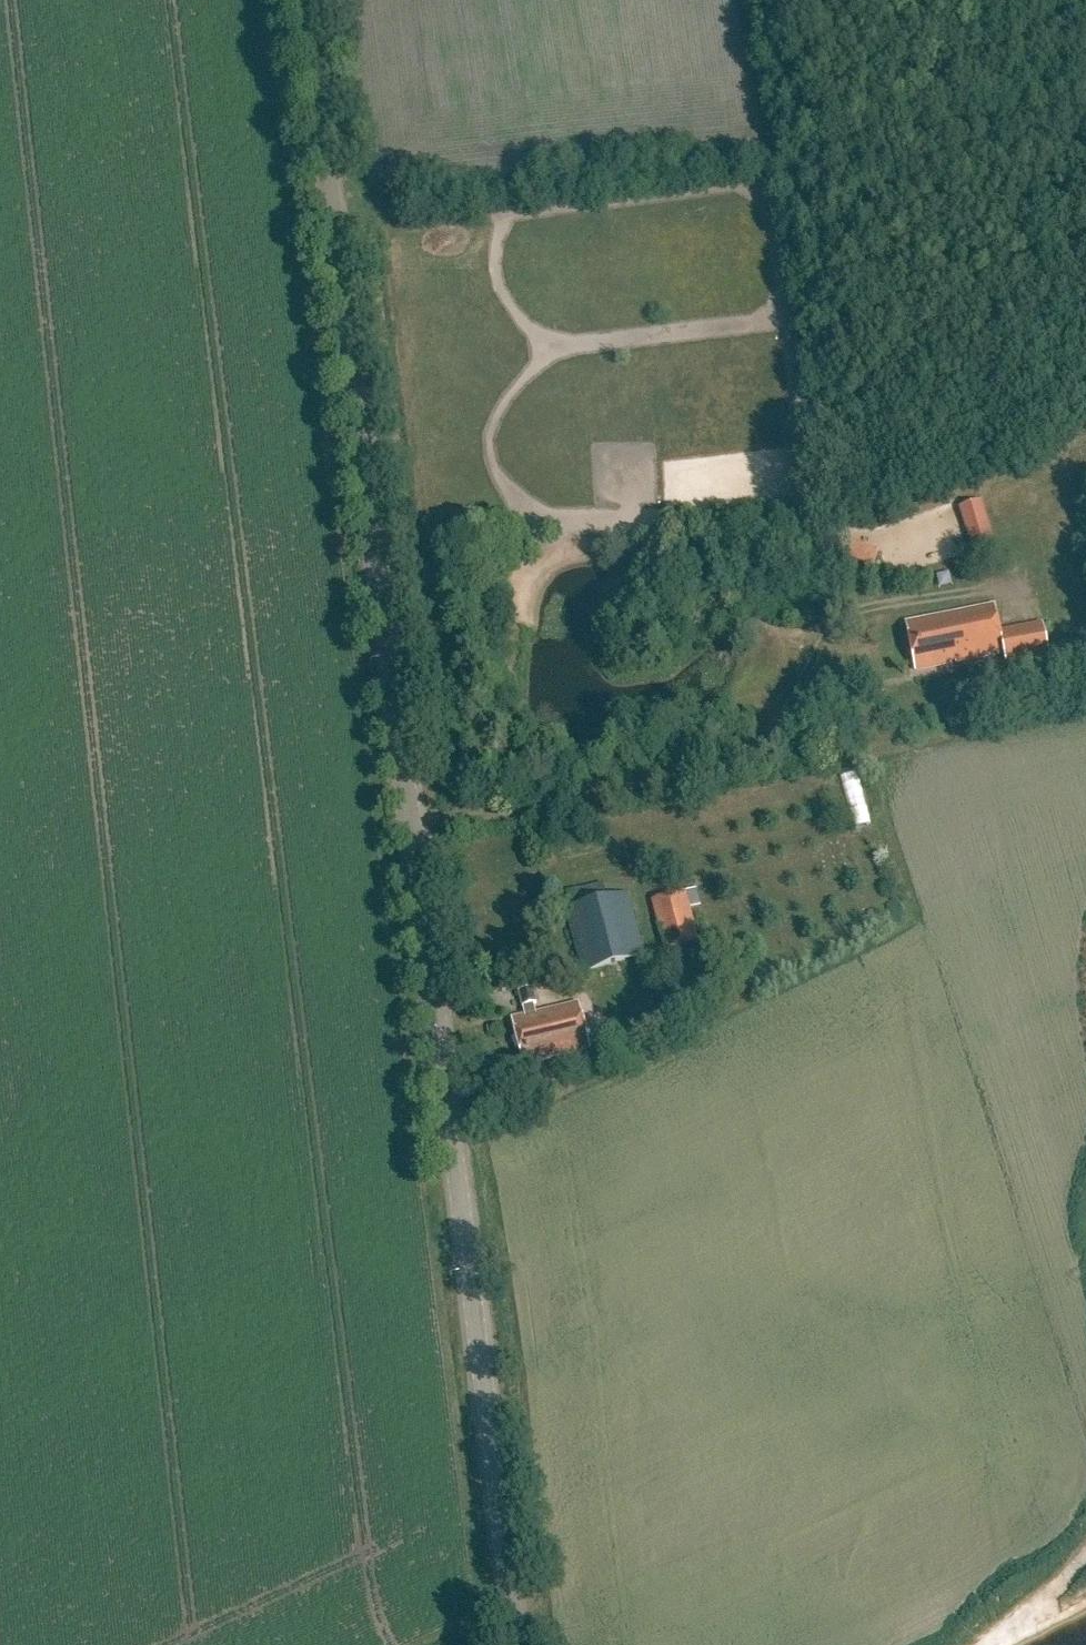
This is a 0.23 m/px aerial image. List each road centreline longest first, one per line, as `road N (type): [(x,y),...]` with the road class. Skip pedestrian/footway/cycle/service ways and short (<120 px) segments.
road 1 (tertiary): [(516,1644),(304,0)]

